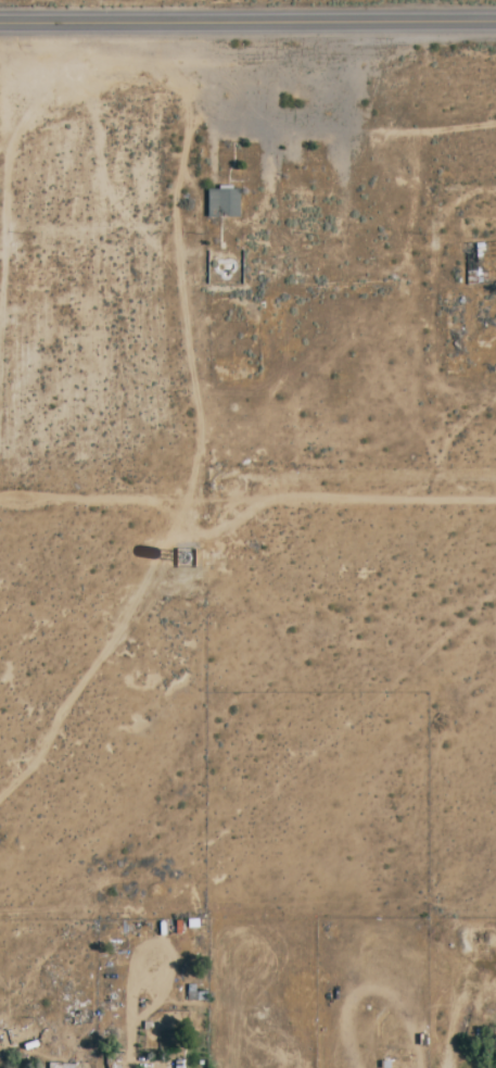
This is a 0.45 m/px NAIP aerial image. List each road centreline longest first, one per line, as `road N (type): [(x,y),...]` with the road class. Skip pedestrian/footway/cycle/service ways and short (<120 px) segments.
road 1 (tertiary): [(0,21),(495,20)]

